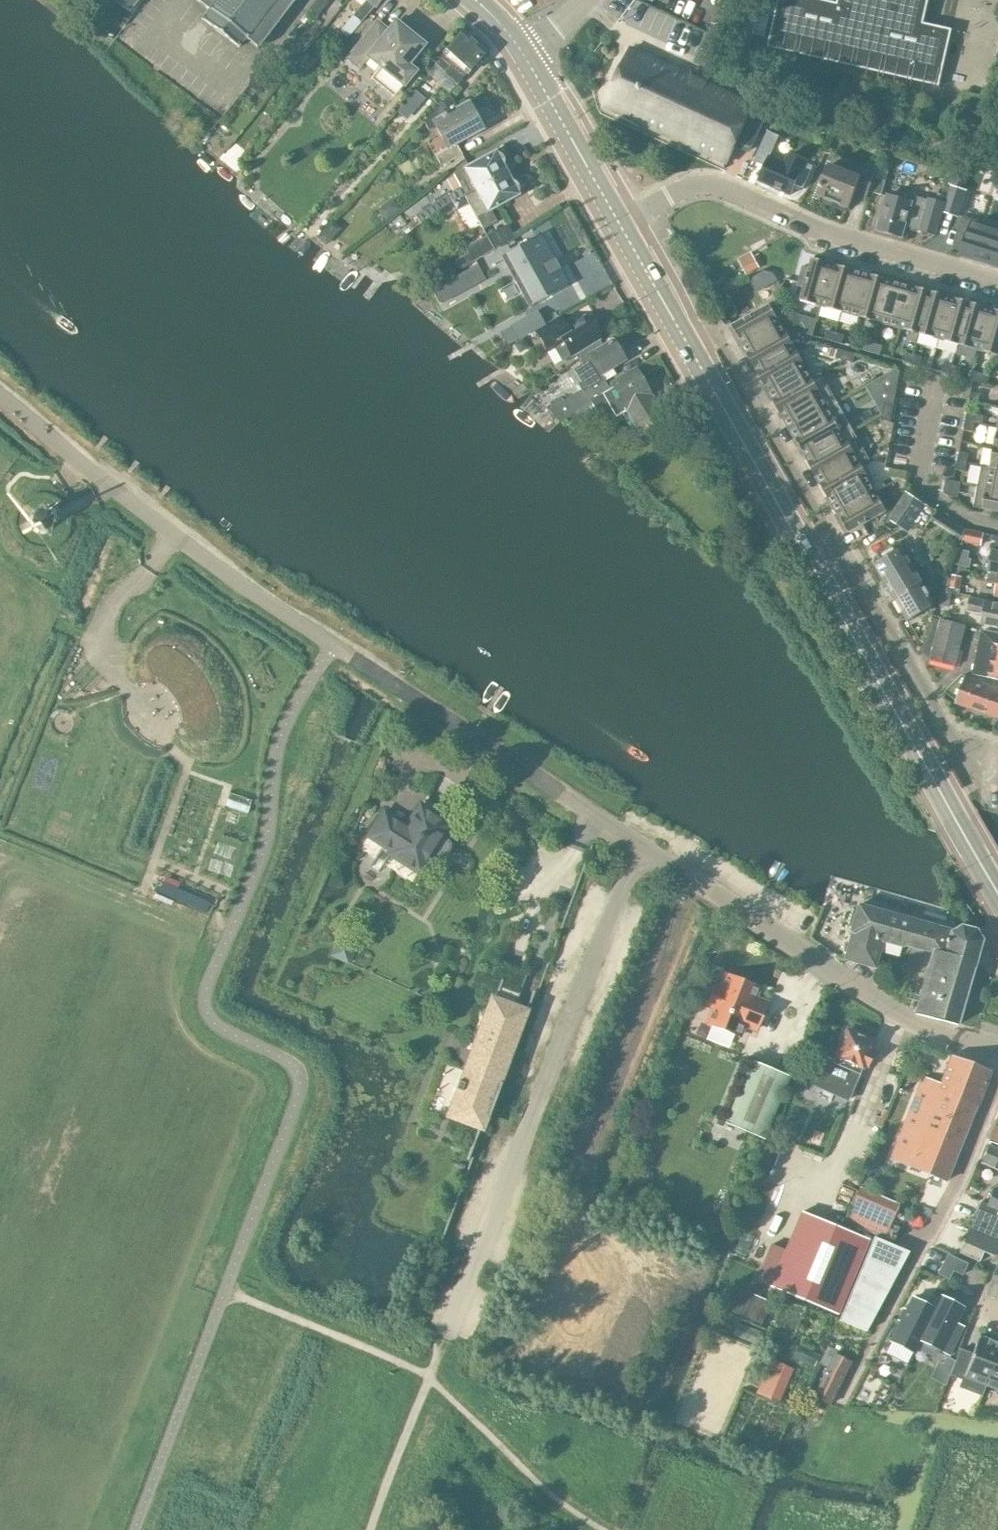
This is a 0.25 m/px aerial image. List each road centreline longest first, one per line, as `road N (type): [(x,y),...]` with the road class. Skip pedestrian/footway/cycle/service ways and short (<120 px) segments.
road 1 (unclassified): [(997,1051),(901,1015),(641,849),(225,575),(0,397)]
road 2 (unclassified): [(997,281),(823,231),(714,185),(690,187),(622,225)]
road 3 (tertiary): [(997,894),(814,560)]
road 4 (residential): [(843,545),(718,327),(689,343)]
road 5 (residential): [(997,759),(960,745),(843,545)]
road 6 (tertiary): [(814,560),(689,343)]
road 7 (tertiary): [(622,225),(524,56)]
road 8 (tertiary): [(689,343),(622,225)]

